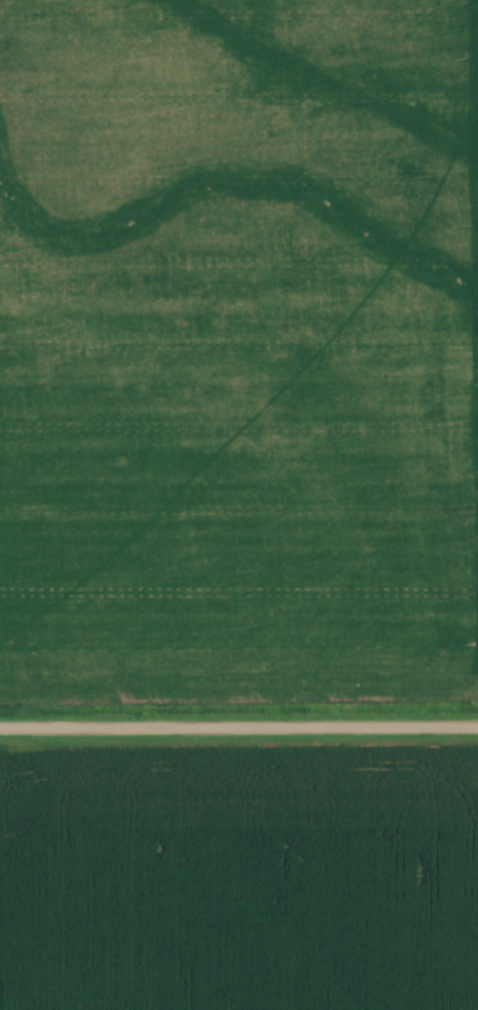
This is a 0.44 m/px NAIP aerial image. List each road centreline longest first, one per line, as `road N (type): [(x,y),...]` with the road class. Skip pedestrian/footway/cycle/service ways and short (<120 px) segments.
road 1 (residential): [(477,732),(0,737)]

